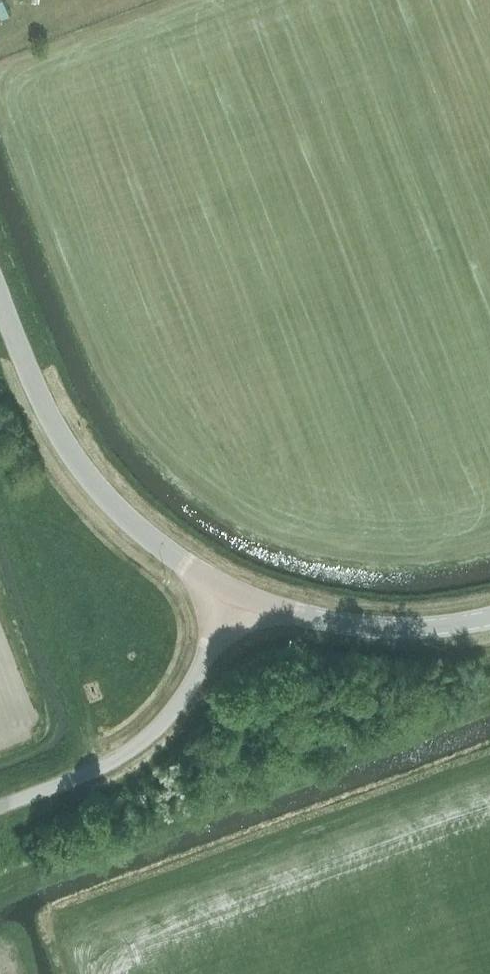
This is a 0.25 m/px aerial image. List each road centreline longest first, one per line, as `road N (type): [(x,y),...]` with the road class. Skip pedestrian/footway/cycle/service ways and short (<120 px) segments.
road 1 (unclassified): [(236,606),(130,525),(68,457),(0,303)]
road 2 (unclassified): [(0,806),(112,763),(165,728),(236,606)]
road 3 (unclassified): [(236,606),(330,629),(412,634),(489,619)]

